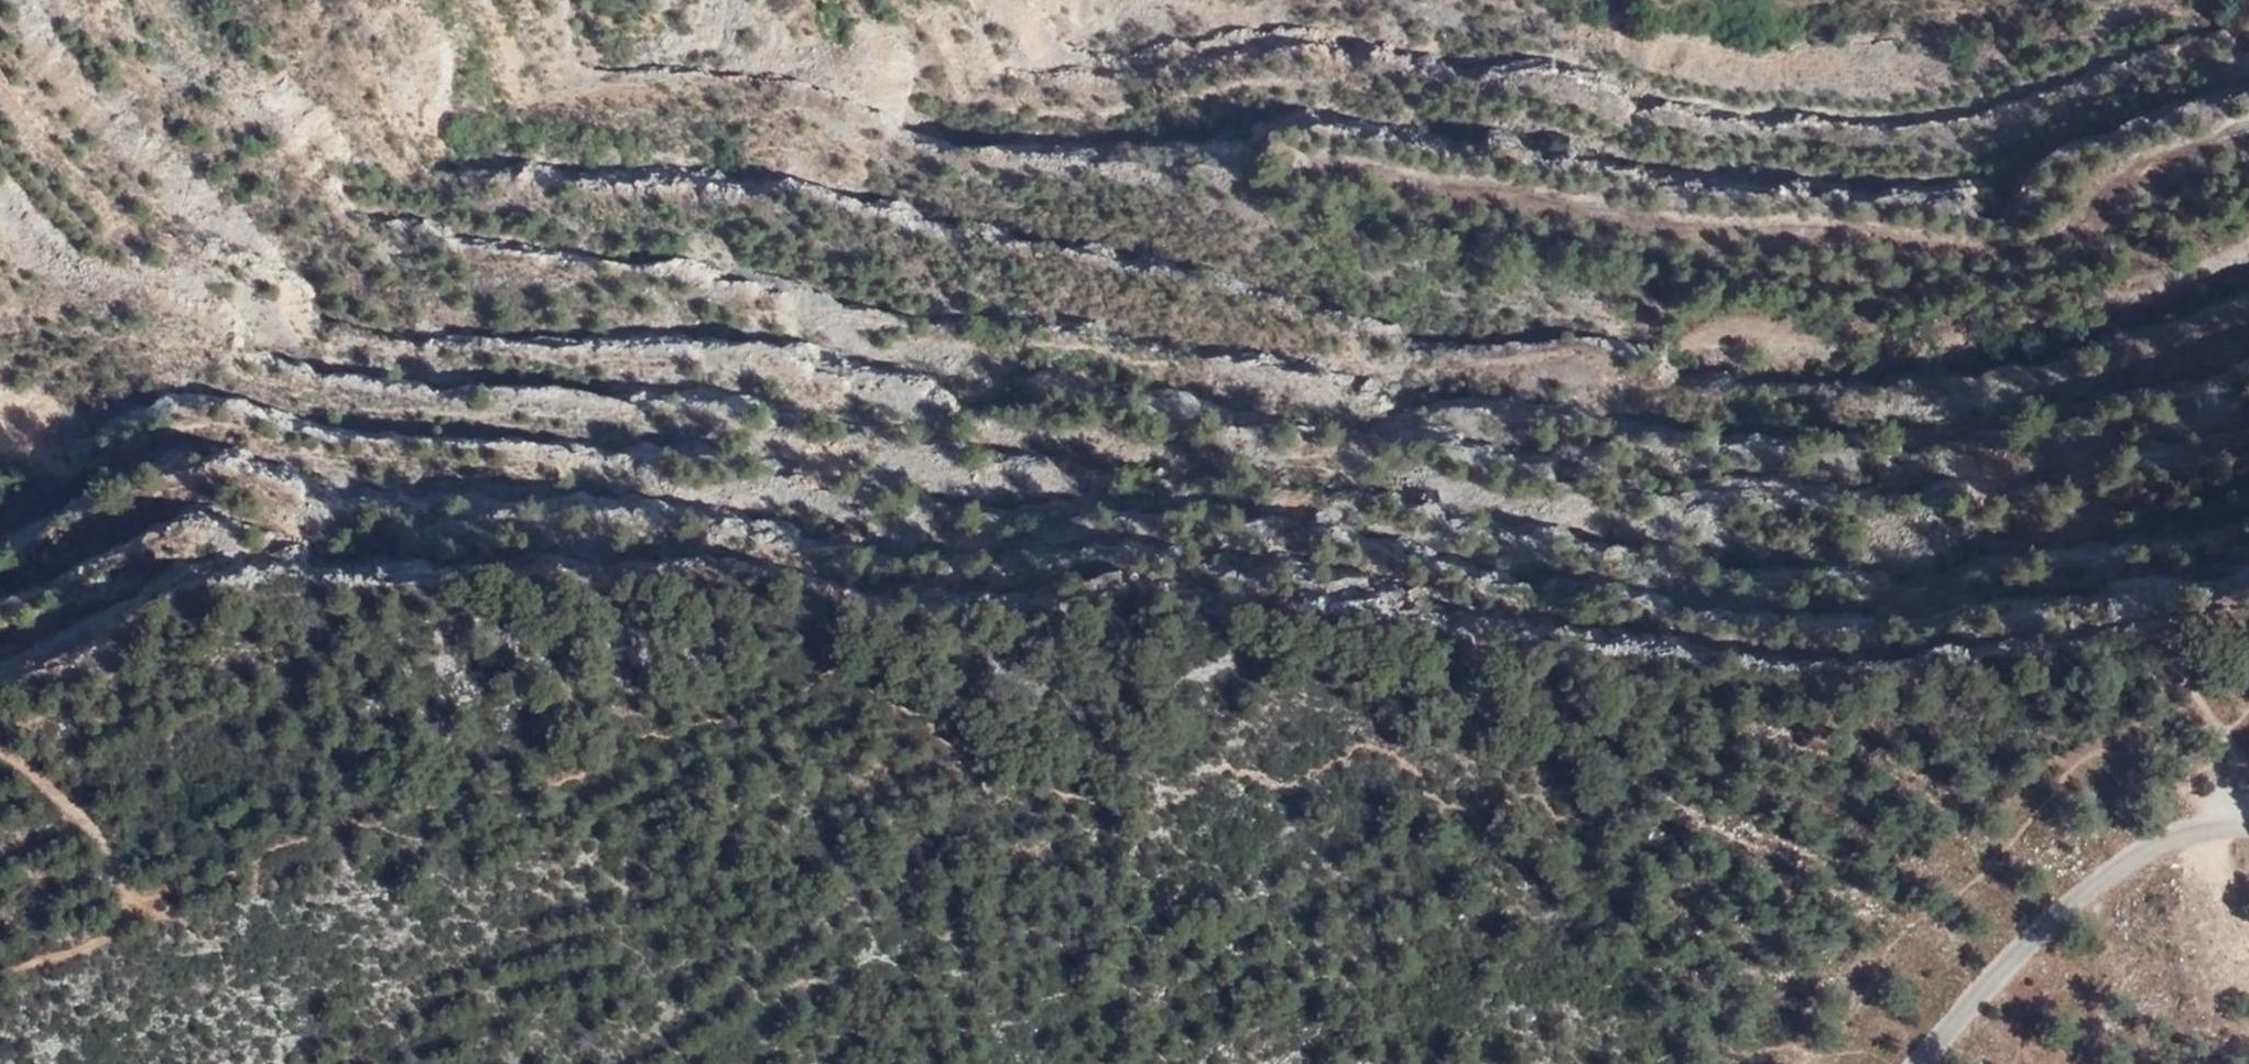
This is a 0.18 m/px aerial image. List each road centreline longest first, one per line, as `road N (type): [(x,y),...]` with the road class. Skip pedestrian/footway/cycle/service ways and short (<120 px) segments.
road 1 (unclassified): [(2248,823),(2160,842),(2066,910),(1996,975),(1923,1063)]
road 2 (track): [(134,900),(92,829),(0,750)]

